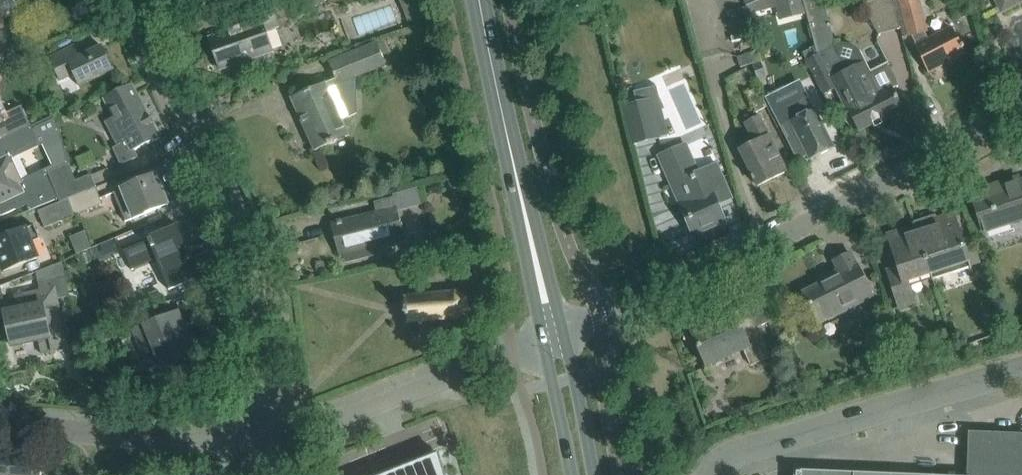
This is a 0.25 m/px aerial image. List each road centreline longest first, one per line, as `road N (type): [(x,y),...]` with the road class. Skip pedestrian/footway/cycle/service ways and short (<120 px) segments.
road 1 (residential): [(555,331),(600,318),(1021,109)]
road 2 (residential): [(266,439),(258,325),(242,249),(133,0)]
road 3 (tertiary): [(555,331),(481,0)]
road 4 (residential): [(712,474),(1021,377)]
road 5 (residential): [(266,439),(513,357),(555,331)]
road 6 (residential): [(0,435),(266,439)]
road 7 (tertiary): [(593,474),(576,378),(555,331)]
road 8 (tertiary): [(555,331),(570,474)]

